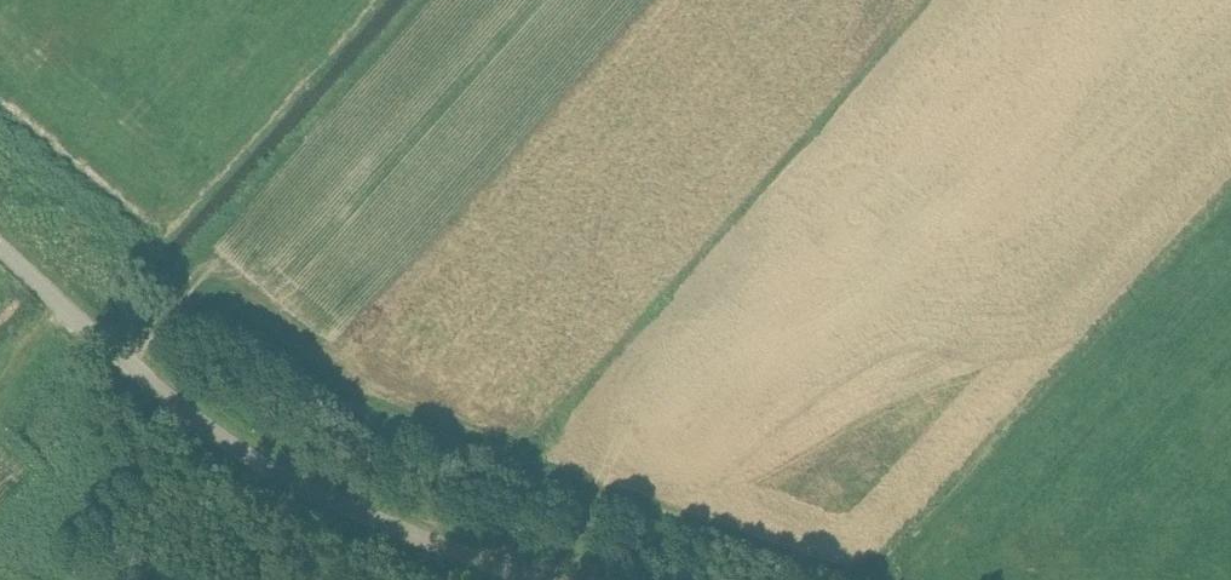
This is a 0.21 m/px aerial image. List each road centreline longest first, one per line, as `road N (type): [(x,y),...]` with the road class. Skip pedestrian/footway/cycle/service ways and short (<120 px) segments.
road 1 (tertiary): [(555,579),(293,490),(208,431),(0,247)]

